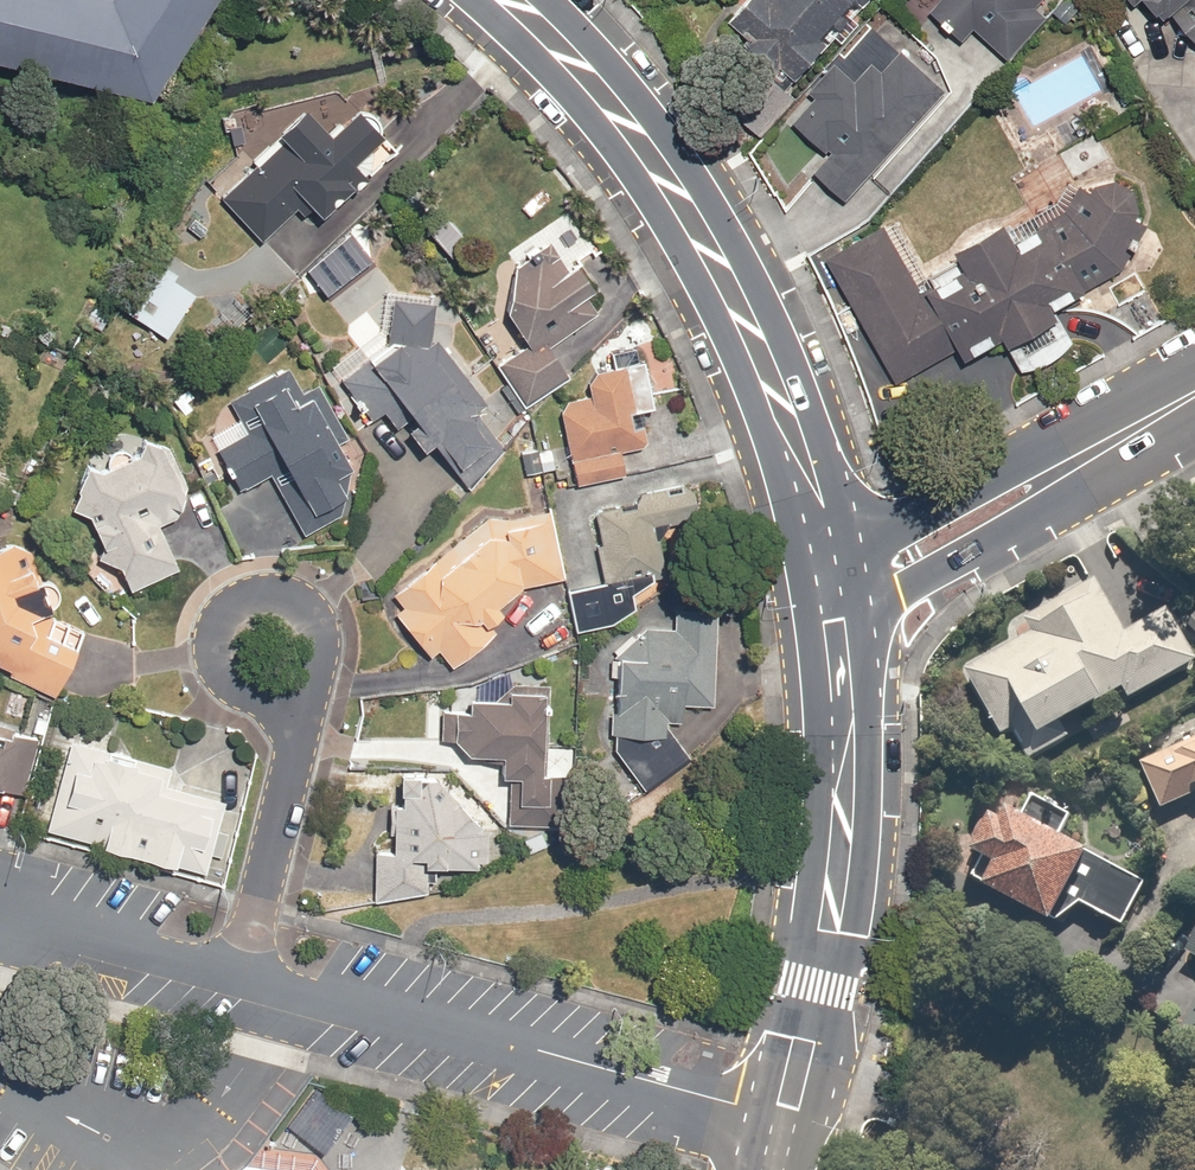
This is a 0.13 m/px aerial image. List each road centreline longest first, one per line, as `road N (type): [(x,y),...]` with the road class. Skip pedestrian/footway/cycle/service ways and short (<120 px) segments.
road 1 (residential): [(831,589),(804,467),(727,285),(612,108),(507,0)]
road 2 (residential): [(785,1117),(247,975)]
road 3 (tertiary): [(785,1117),(836,895),(844,809),(831,589)]
road 4 (tertiary): [(1194,394),(918,551),(831,589)]
road 5 (residential): [(291,764),(275,721),(217,677),(211,641),(243,598),(299,600)]
road 6 (residential): [(247,975),(0,910)]
road 7 (residential): [(247,975),(291,764)]
road 8 (residential): [(299,600),(326,646),(291,764)]

